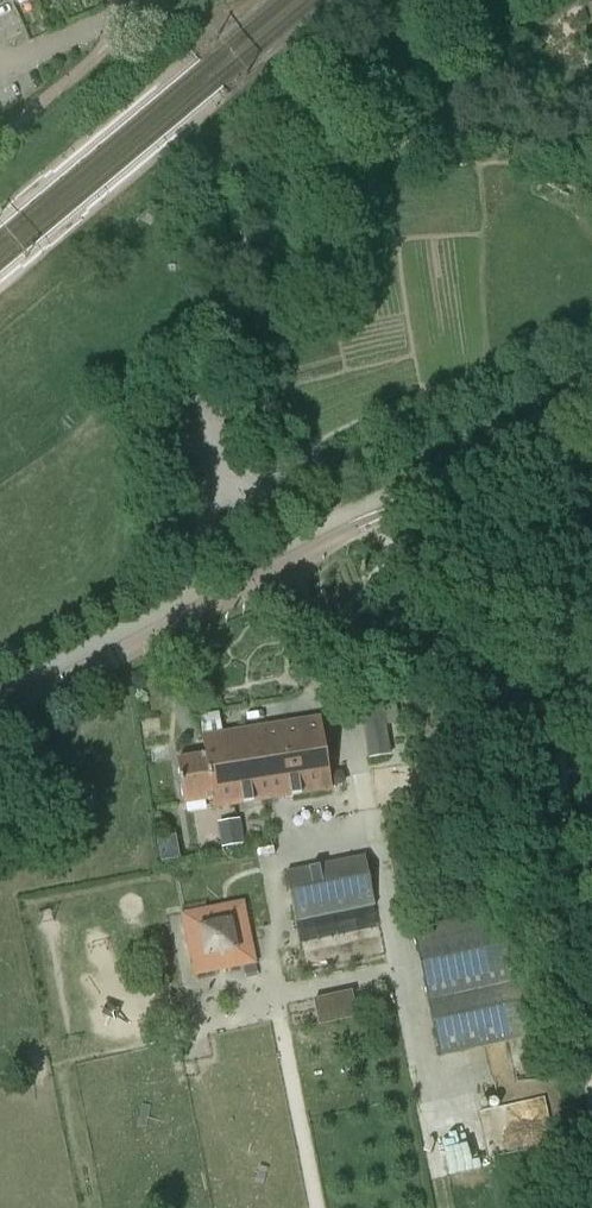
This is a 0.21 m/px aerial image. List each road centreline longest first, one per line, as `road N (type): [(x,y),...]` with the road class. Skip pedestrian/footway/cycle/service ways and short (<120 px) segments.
road 1 (residential): [(0,716),(356,527)]
road 2 (residential): [(0,57),(15,60),(148,0)]

